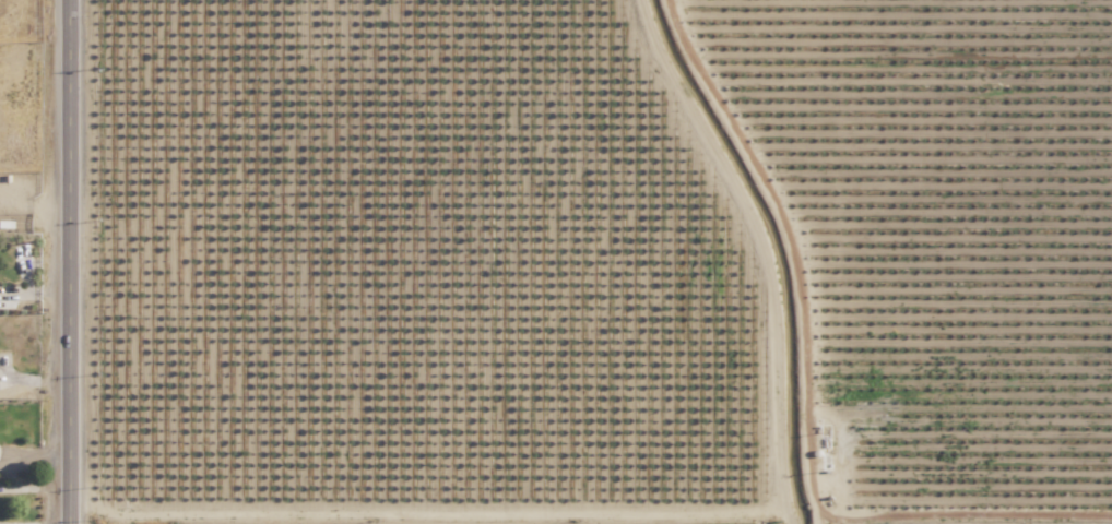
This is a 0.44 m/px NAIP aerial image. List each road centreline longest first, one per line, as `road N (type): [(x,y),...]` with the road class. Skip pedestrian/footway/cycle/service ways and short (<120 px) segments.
road 1 (tertiary): [(68,523),(68,0)]

